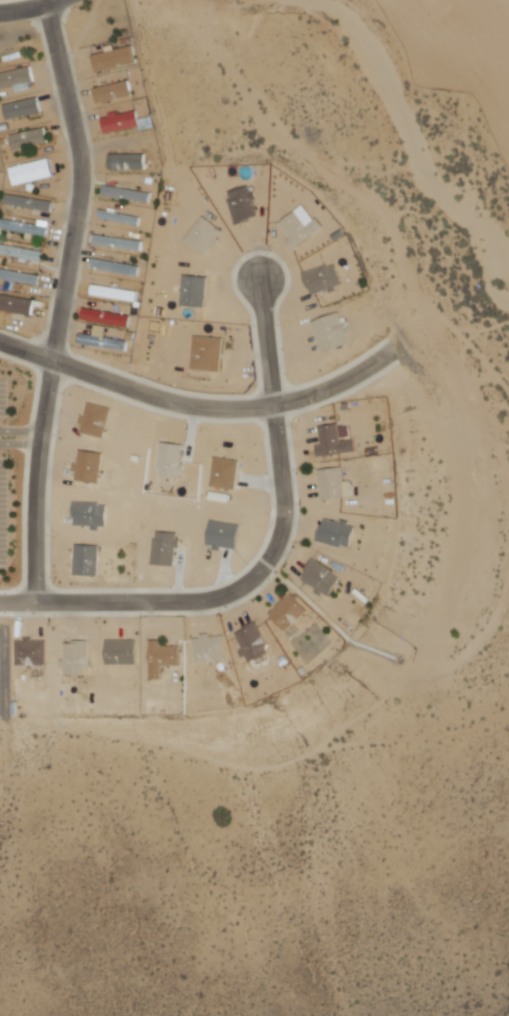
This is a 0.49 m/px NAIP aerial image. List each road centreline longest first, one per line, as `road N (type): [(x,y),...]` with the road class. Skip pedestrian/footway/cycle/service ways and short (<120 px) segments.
road 1 (residential): [(45,2),(81,176),(37,465),(34,601)]
road 2 (residential): [(0,602),(196,601),(223,595),(264,565),(284,517),(259,278)]
road 3 (residential): [(394,348),(304,396),(220,407),(158,397),(0,341)]

